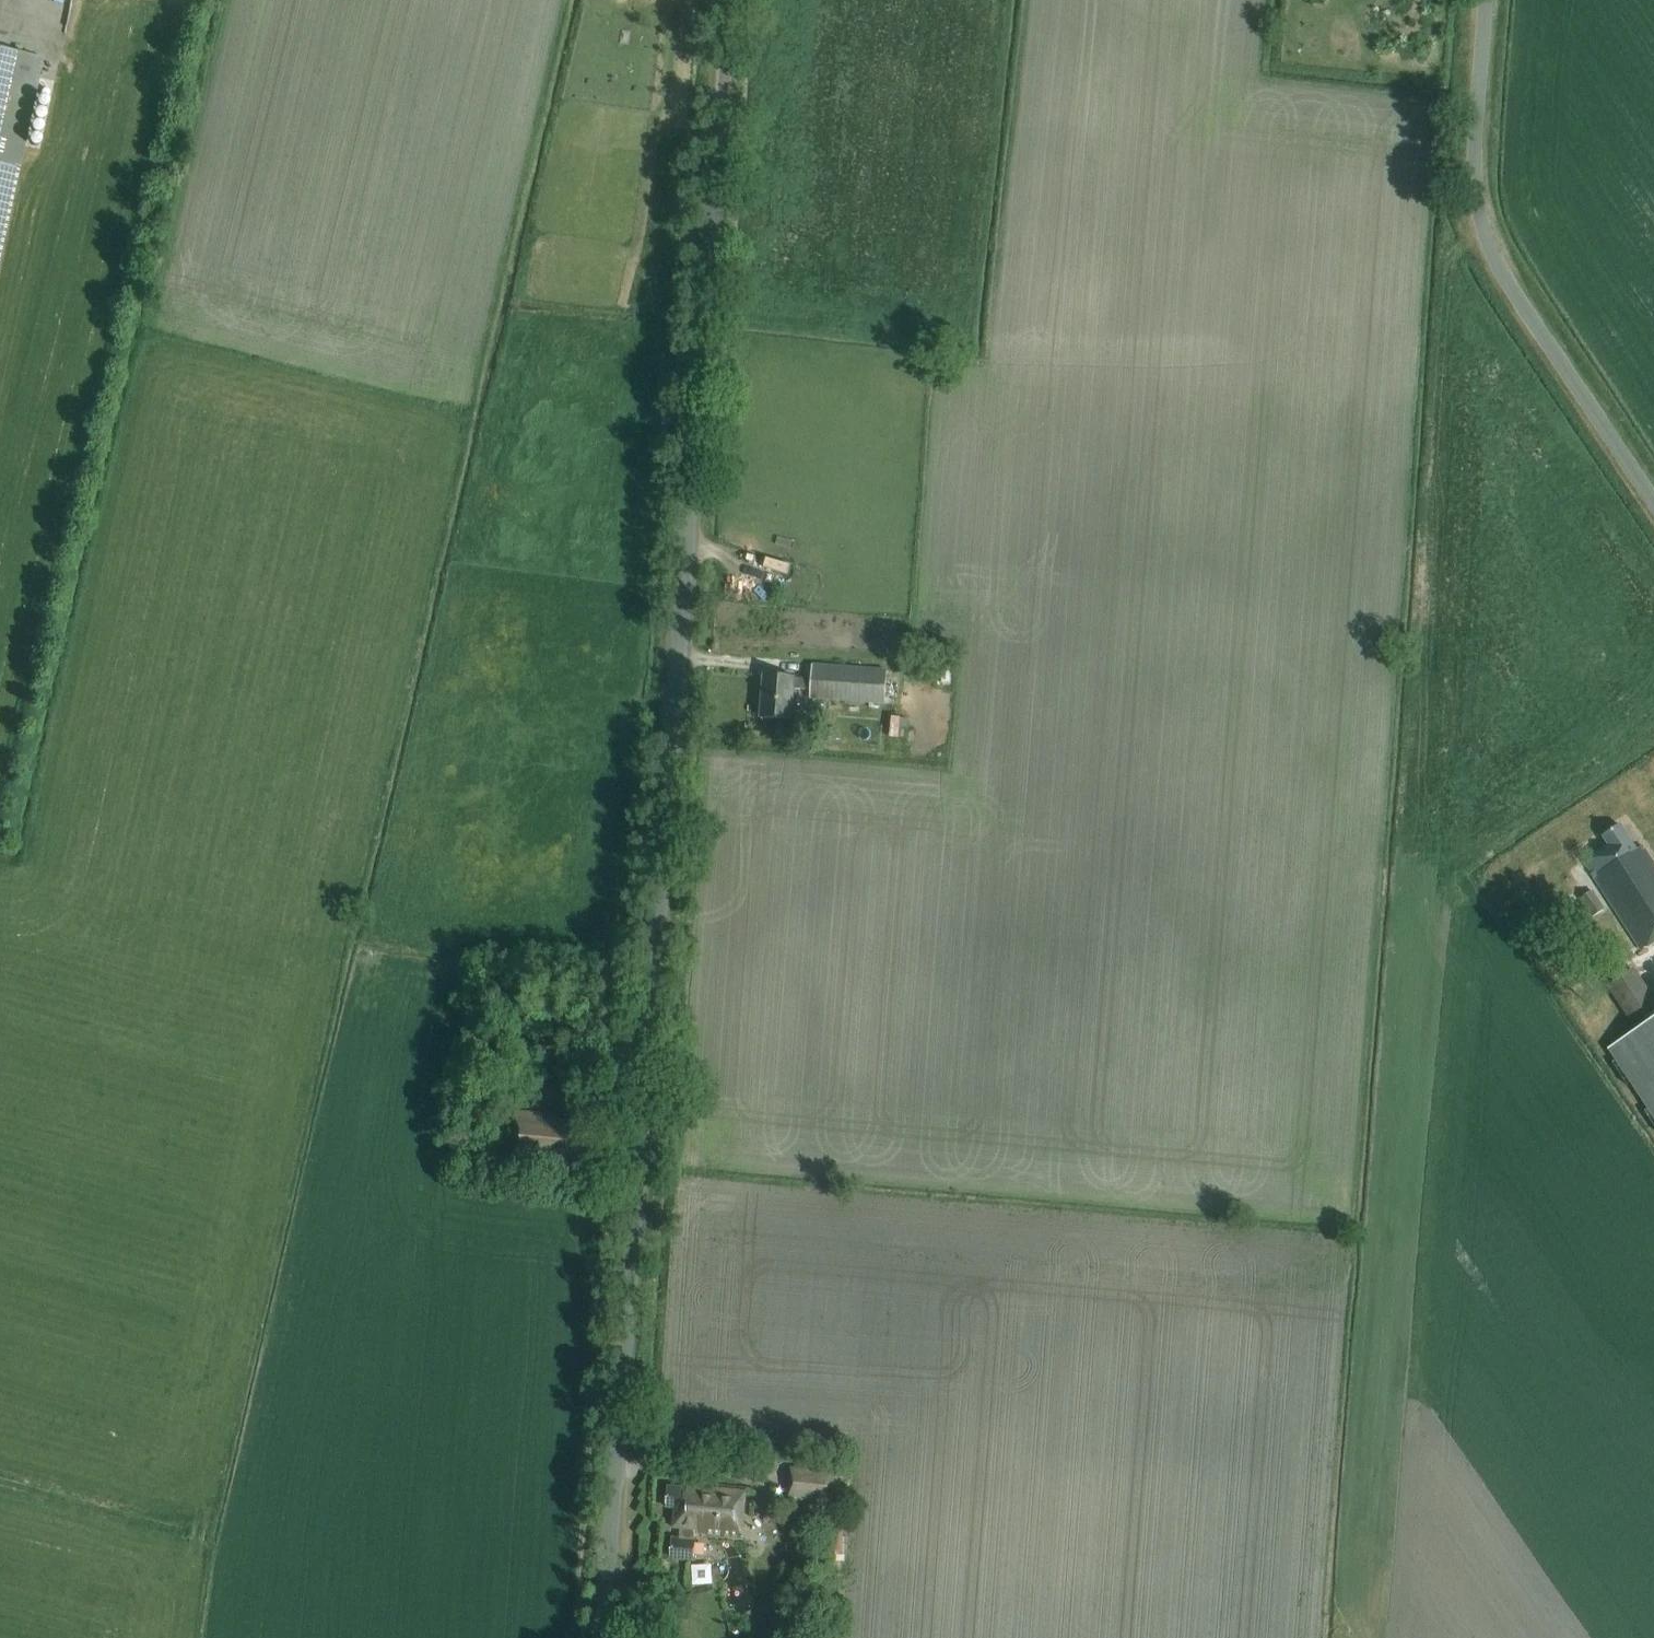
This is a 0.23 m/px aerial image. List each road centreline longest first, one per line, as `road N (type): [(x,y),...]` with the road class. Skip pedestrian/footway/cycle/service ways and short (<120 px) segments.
road 1 (unclassified): [(601,1637),(726,0)]
road 2 (unclassified): [(1653,505),(1494,253),(1474,137),(1484,0)]

